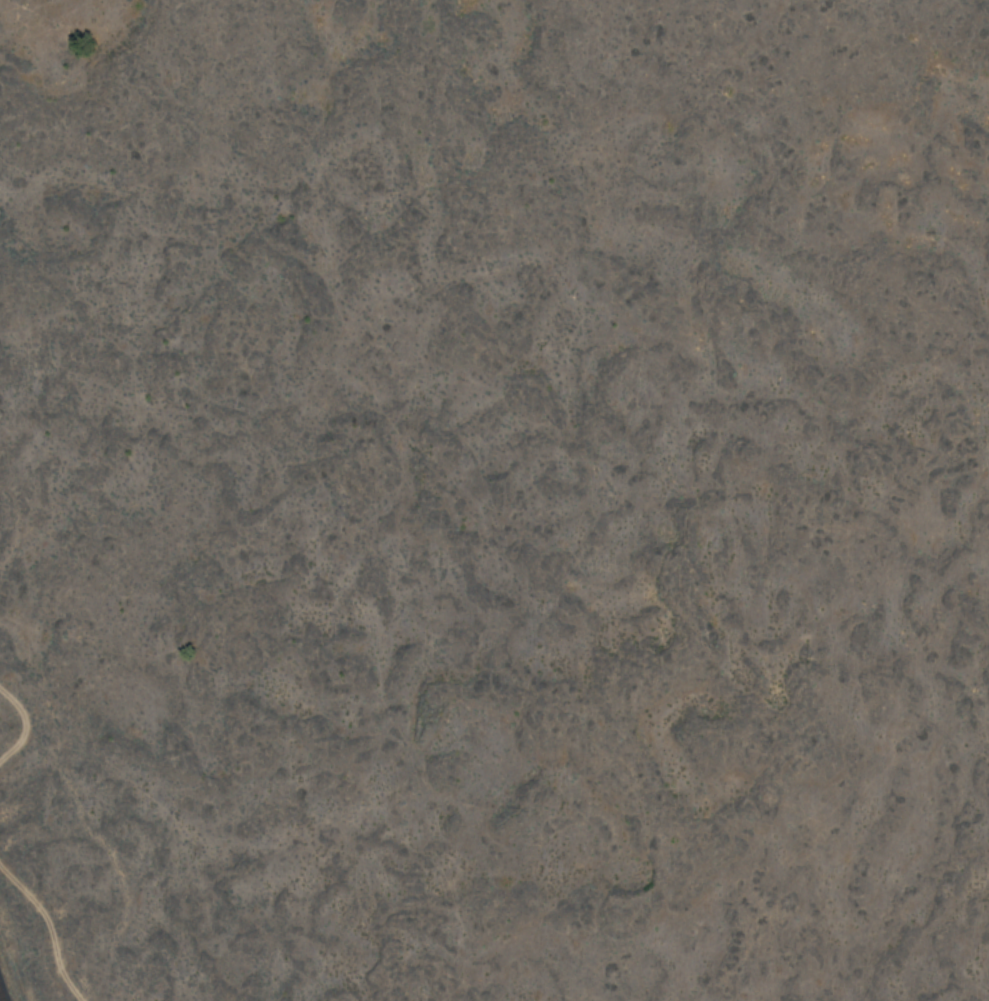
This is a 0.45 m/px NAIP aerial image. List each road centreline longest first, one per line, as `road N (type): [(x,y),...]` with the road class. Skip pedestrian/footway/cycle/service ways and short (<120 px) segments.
road 1 (track): [(0,858),(55,926),(84,1000)]

